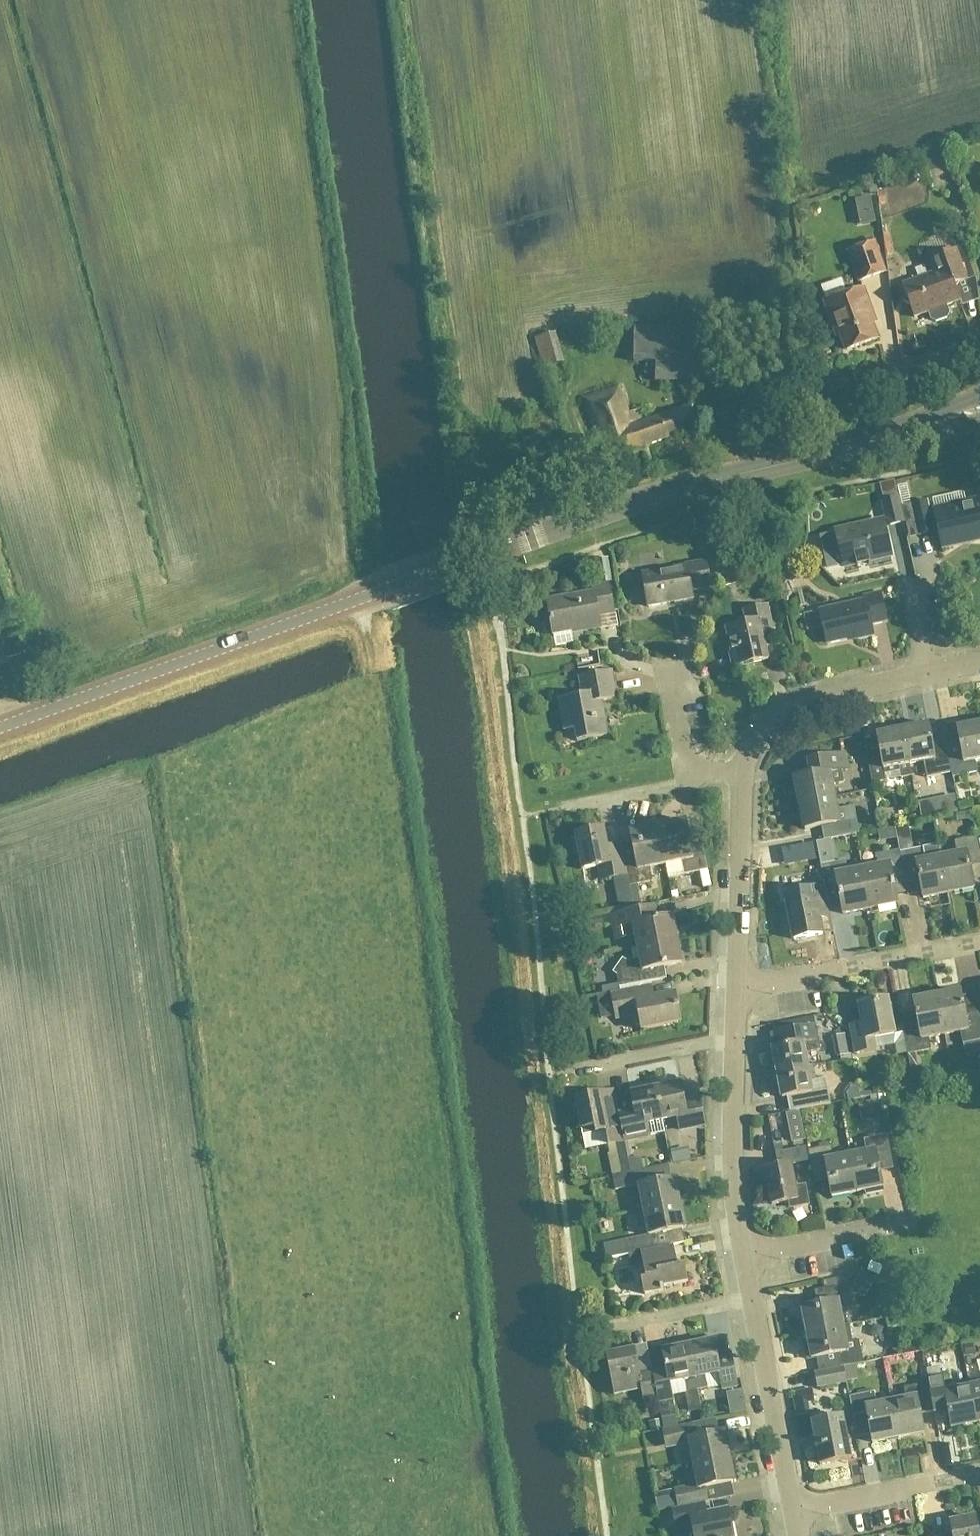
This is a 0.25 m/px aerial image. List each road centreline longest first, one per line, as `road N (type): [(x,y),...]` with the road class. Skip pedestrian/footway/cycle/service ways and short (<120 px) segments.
road 1 (unclassified): [(0,731),(553,530),(849,448)]
road 2 (residential): [(736,989),(979,940)]
road 3 (residential): [(738,772),(756,737),(782,712),(924,673)]
road 4 (residential): [(743,1256),(732,1160),(733,1039)]
road 5 (residential): [(792,1509),(751,1300)]
road 6 (residential): [(736,989),(738,778)]
road 7 (residential): [(792,1509),(979,1475)]
road 8 (residential): [(558,812),(738,778)]
road 9 (residential): [(743,1256),(911,1223)]
road 10 (residential): [(576,1071),(733,1039)]
road 11 (unclassified): [(979,397),(849,448)]
road 12 (residential): [(738,772),(689,758),(671,672)]
road 13 (residential): [(618,1330),(751,1300)]
road 14 (unclassified): [(849,448),(979,422)]
road 15 (residential): [(979,347),(866,388)]

